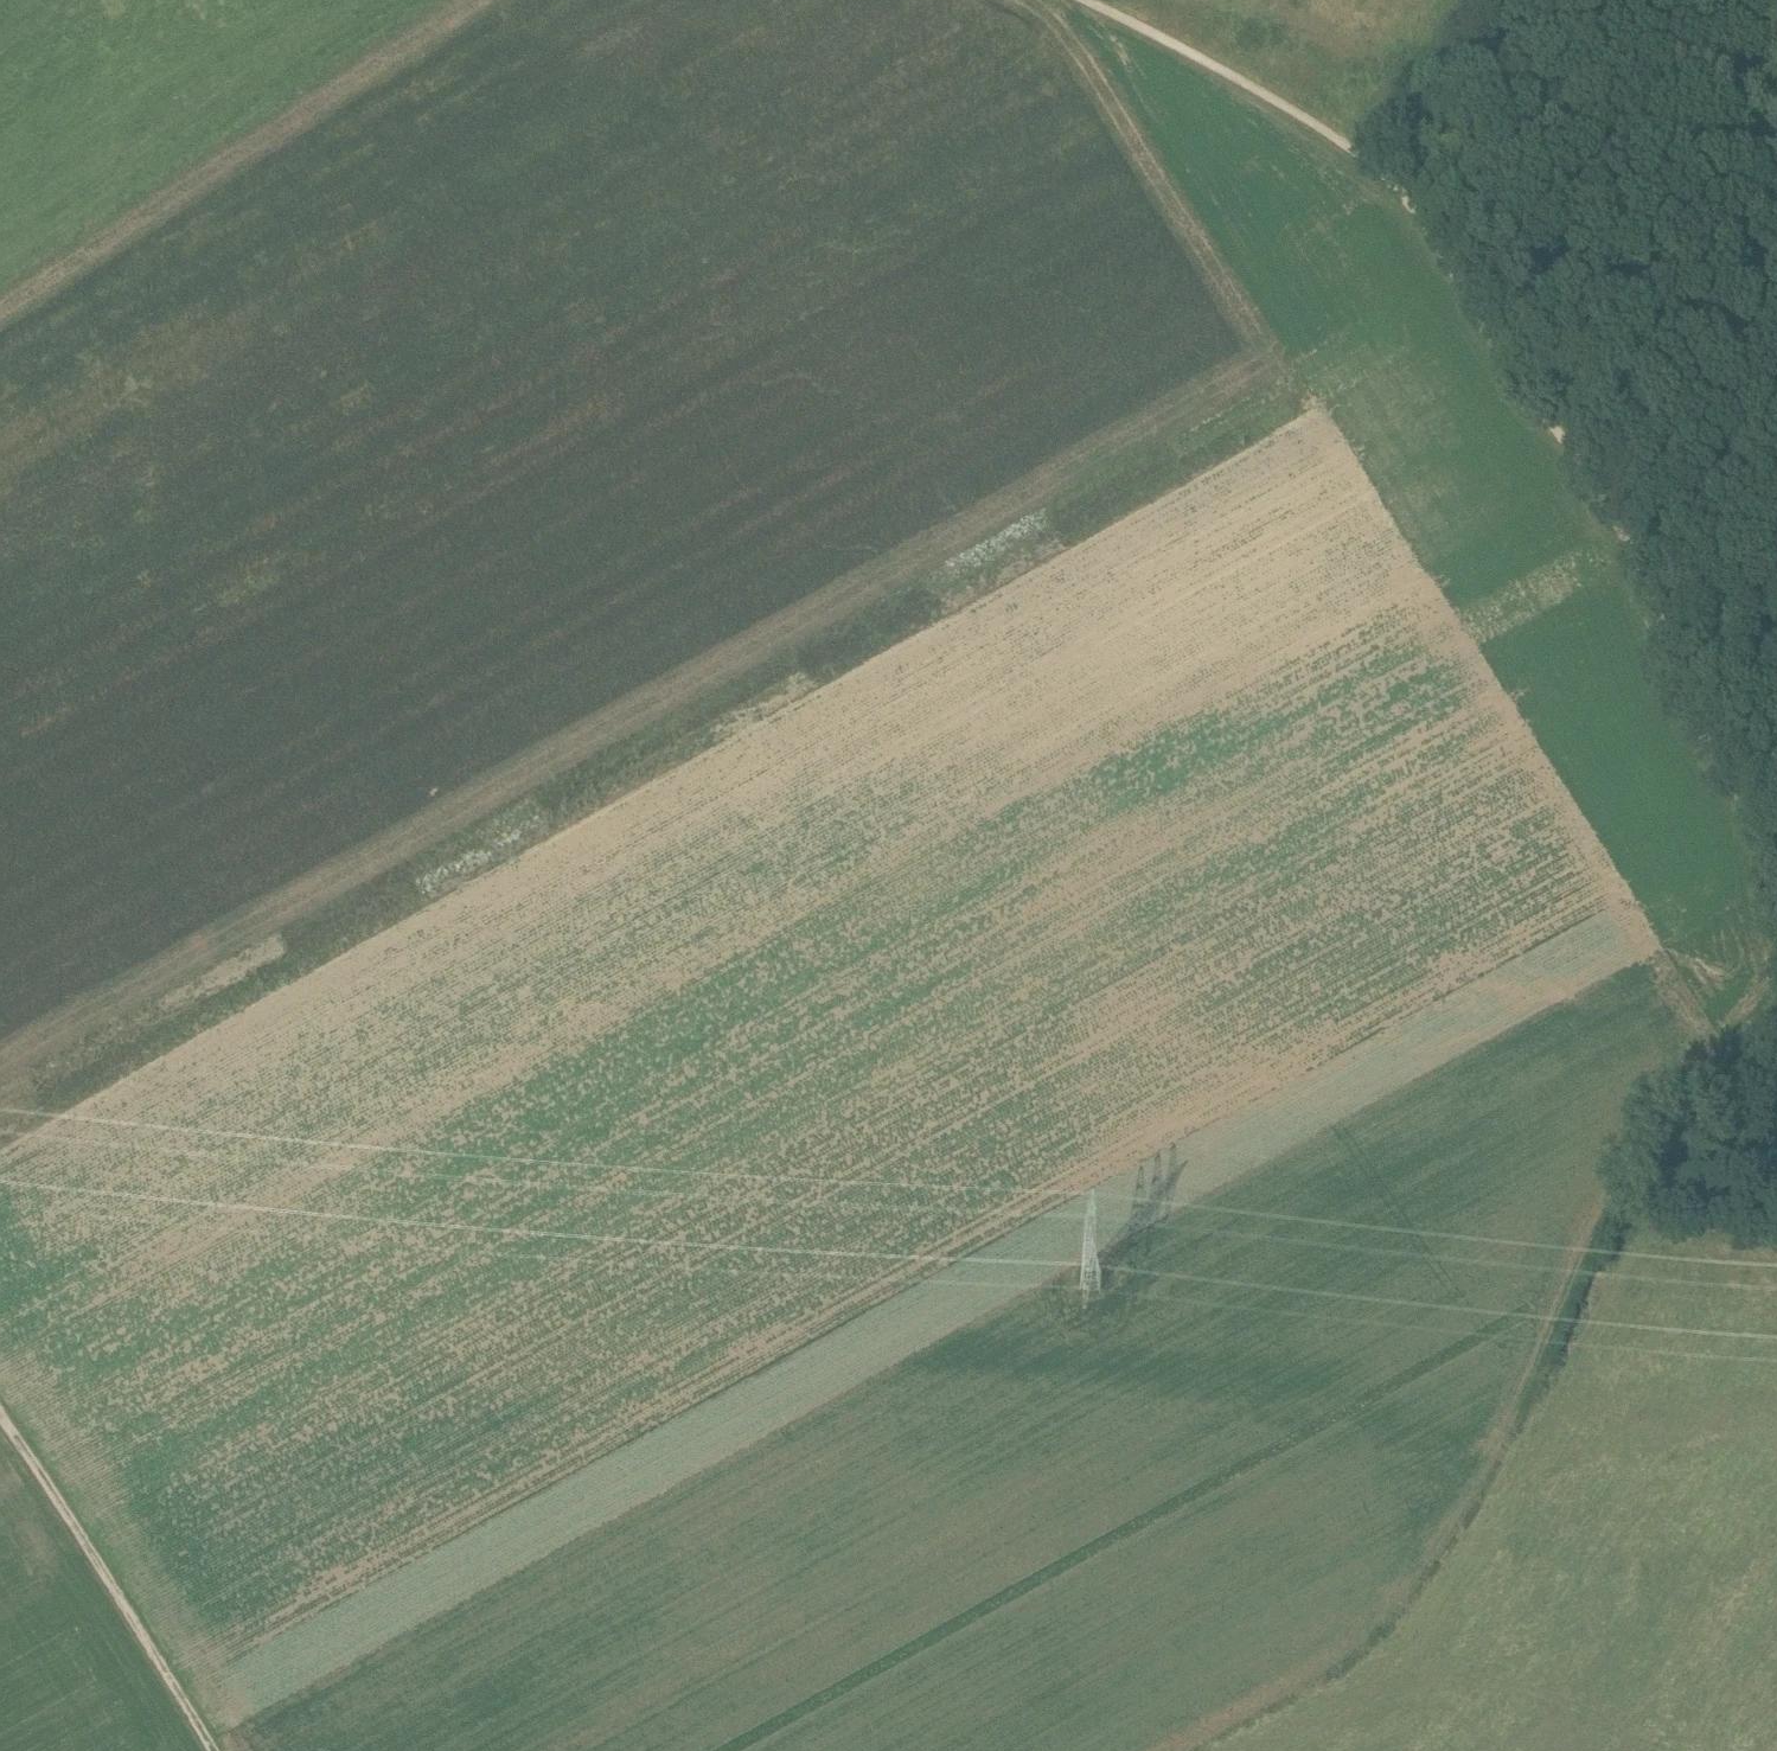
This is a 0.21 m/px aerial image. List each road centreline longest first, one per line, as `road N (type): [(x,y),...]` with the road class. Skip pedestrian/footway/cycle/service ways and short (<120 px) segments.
road 1 (track): [(1776,876),(1632,535),(1431,202),(1362,143),(1093,0)]
road 2 (track): [(0,1416),(215,1750)]
road 3 (track): [(1431,202),(1563,172),(1776,193)]

